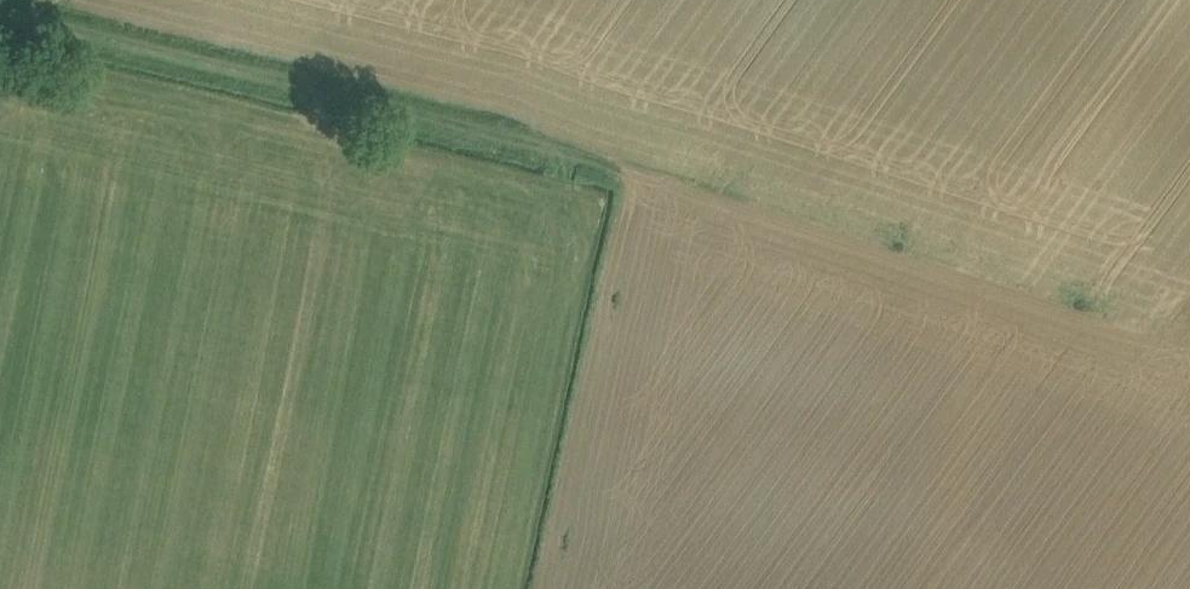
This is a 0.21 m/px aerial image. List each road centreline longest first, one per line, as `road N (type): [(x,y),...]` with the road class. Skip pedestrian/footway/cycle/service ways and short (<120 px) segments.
road 1 (track): [(487,140),(0,22)]

